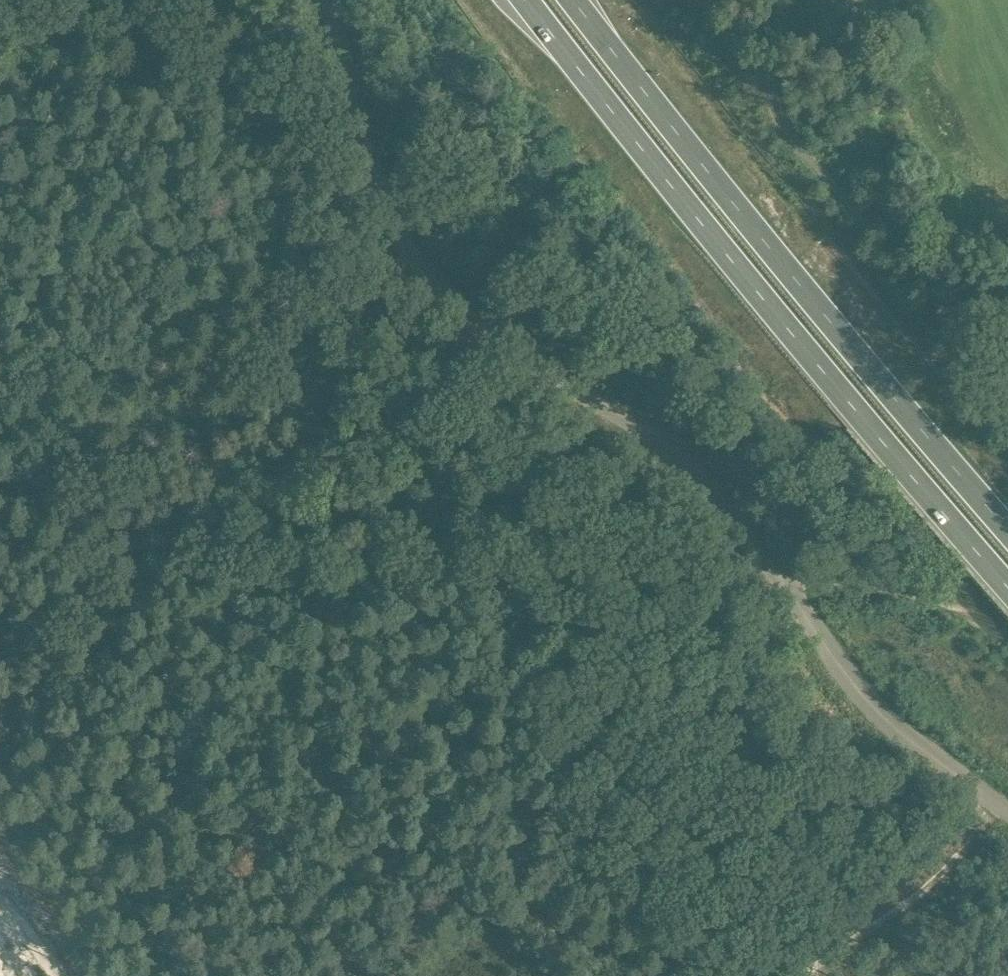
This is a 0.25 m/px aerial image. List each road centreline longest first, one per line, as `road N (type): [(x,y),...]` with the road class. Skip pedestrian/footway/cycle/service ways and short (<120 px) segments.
road 1 (unclassified): [(1007,811),(866,700),(711,482),(659,438),(509,347),(436,284),(372,172),(326,0)]
road 2 (trunk): [(524,0),(654,173),(1007,591)]
road 3 (trunk): [(1007,532),(683,147),(571,0)]
road 4 (track): [(0,658),(436,284)]

